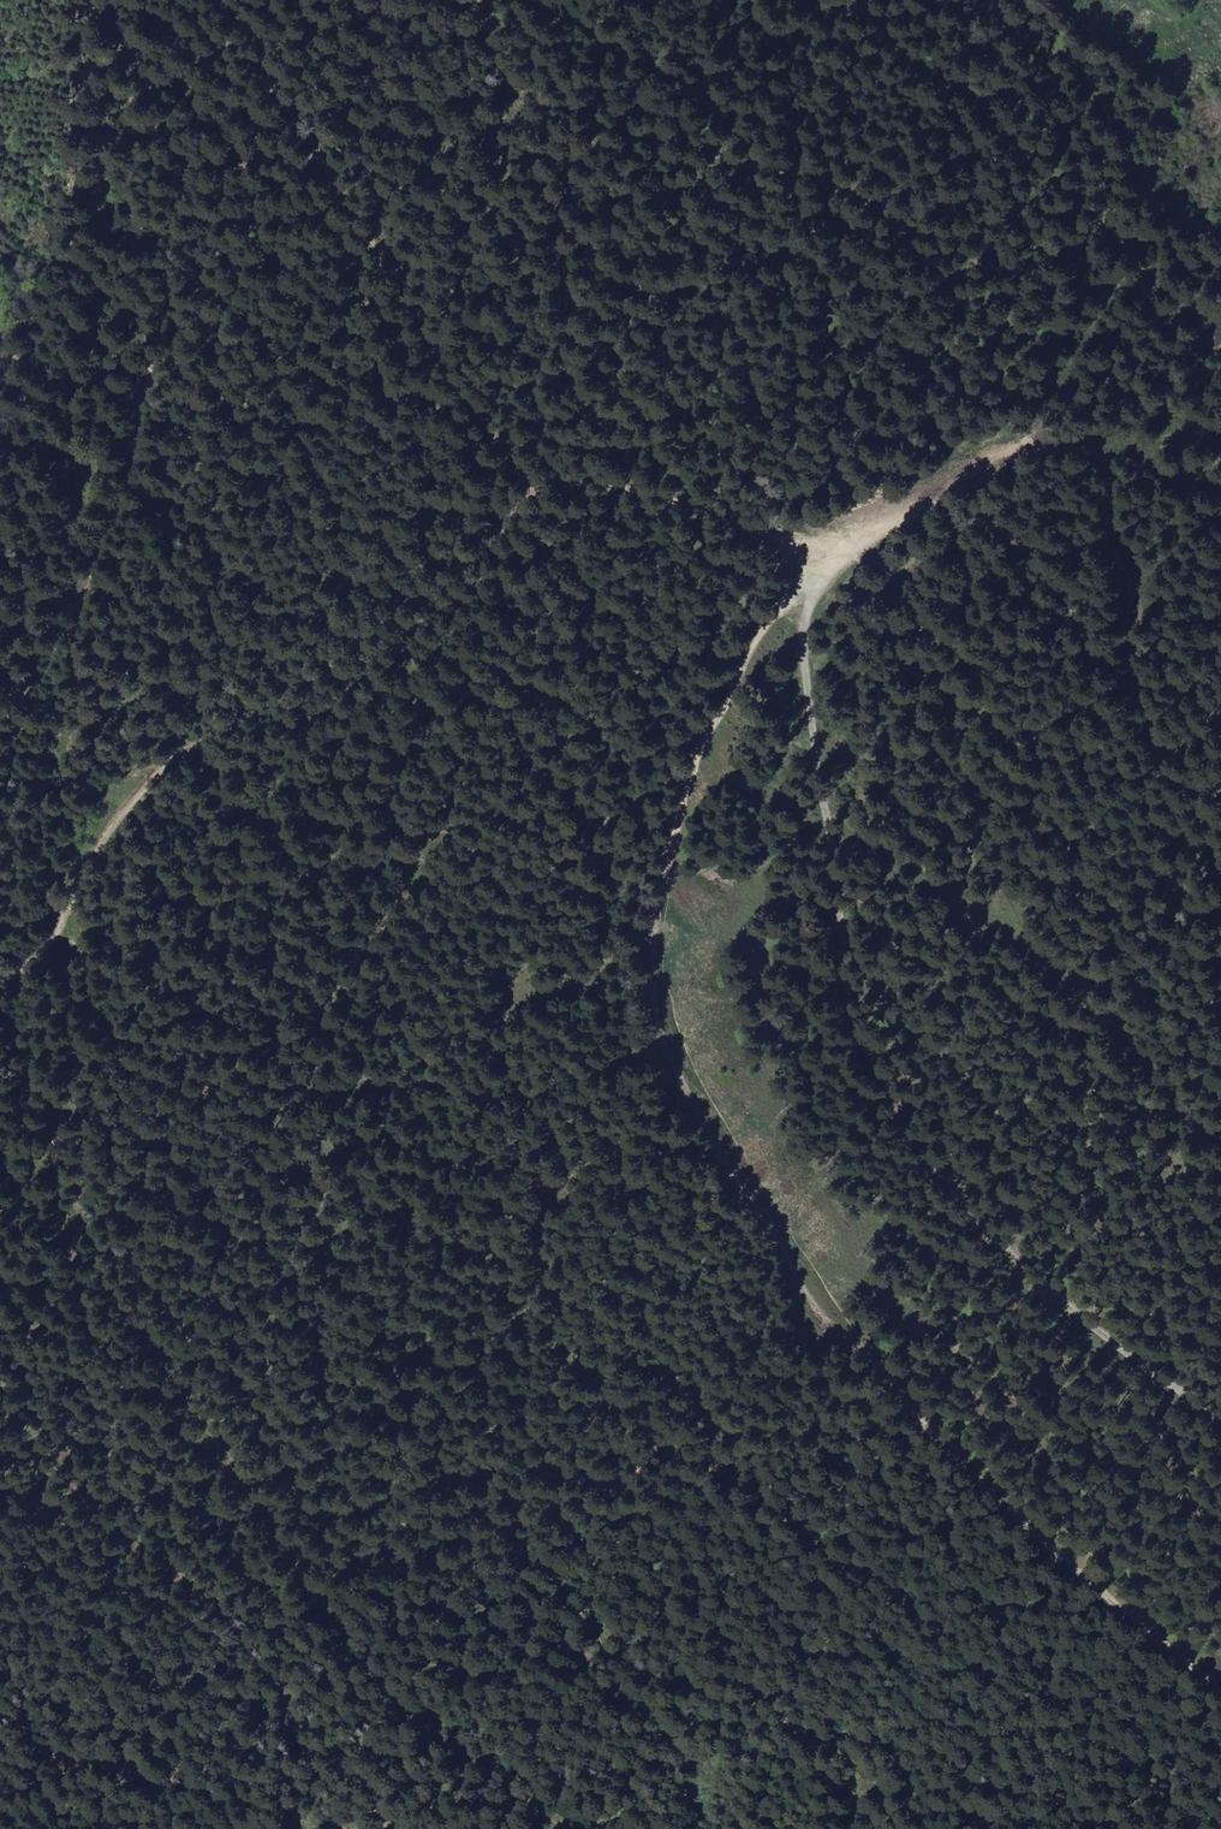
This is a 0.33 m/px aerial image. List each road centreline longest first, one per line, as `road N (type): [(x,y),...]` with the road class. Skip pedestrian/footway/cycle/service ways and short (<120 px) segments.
road 1 (track): [(829,567),(762,526),(668,517),(622,497),(547,492),(342,681),(235,725),(130,783),(56,911),(65,1230),(92,1293),(116,1469),(274,1686),(363,1787),(384,1828)]
road 2 (track): [(1220,1668),(1125,1619),(842,1301),(665,1013),(669,896),(728,718),(808,610),(829,567),(912,519)]
road 3 (track): [(1220,1421),(1095,1333),(975,1234),(921,1148),(856,998),(802,618)]
road 4 (track): [(0,747),(60,658),(126,492),(151,366),(188,349),(208,308),(235,186),(275,88),(368,0)]
road 5 (track): [(543,0),(589,22),(654,121),(680,142),(906,216),(1011,285),(1158,294),(1220,316)]
road 6 (track): [(221,0),(377,237),(531,500)]
road 7 (track): [(127,0),(162,215),(151,366)]
road 8 (track): [(1220,482),(1143,471),(1092,438),(1038,435),(912,519)]
road 9 (track): [(328,1828),(46,1754),(0,1749)]
road 10 (track): [(1110,497),(1140,620),(1178,680),(1220,717)]
road 11 (track): [(1038,435),(1220,348)]

